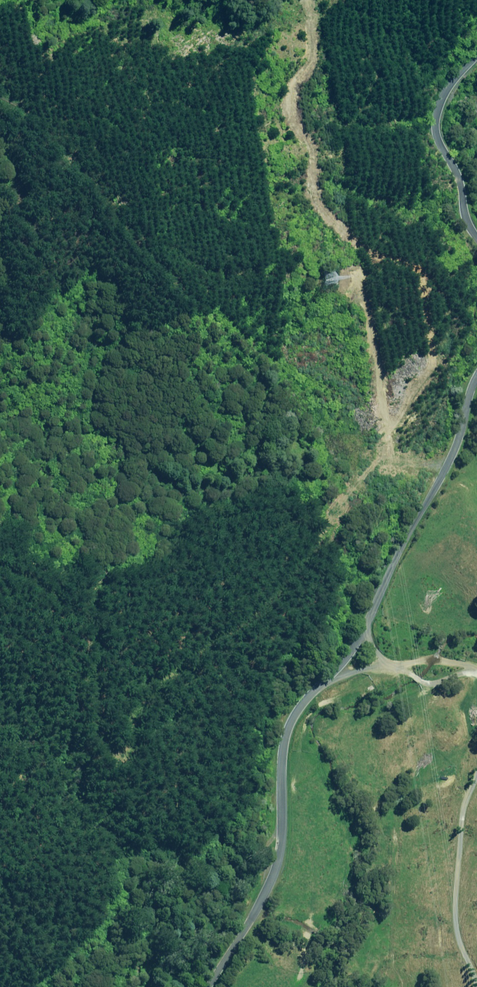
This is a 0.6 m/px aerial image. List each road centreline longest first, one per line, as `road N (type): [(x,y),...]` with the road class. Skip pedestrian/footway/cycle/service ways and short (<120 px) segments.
road 1 (track): [(448,465),(389,460),(373,468),(274,595),(141,700),(124,753),(104,744),(99,635),(0,570)]
road 2 (unclassified): [(476,390),(360,642),(284,734),(282,856),(211,986)]
road 3 (track): [(476,766),(455,845),(456,929),(476,985)]
road 4 (unclassified): [(476,59),(443,114),(454,173),(476,218)]
road 5 (track): [(360,642),(389,665),(458,662),(476,672)]

